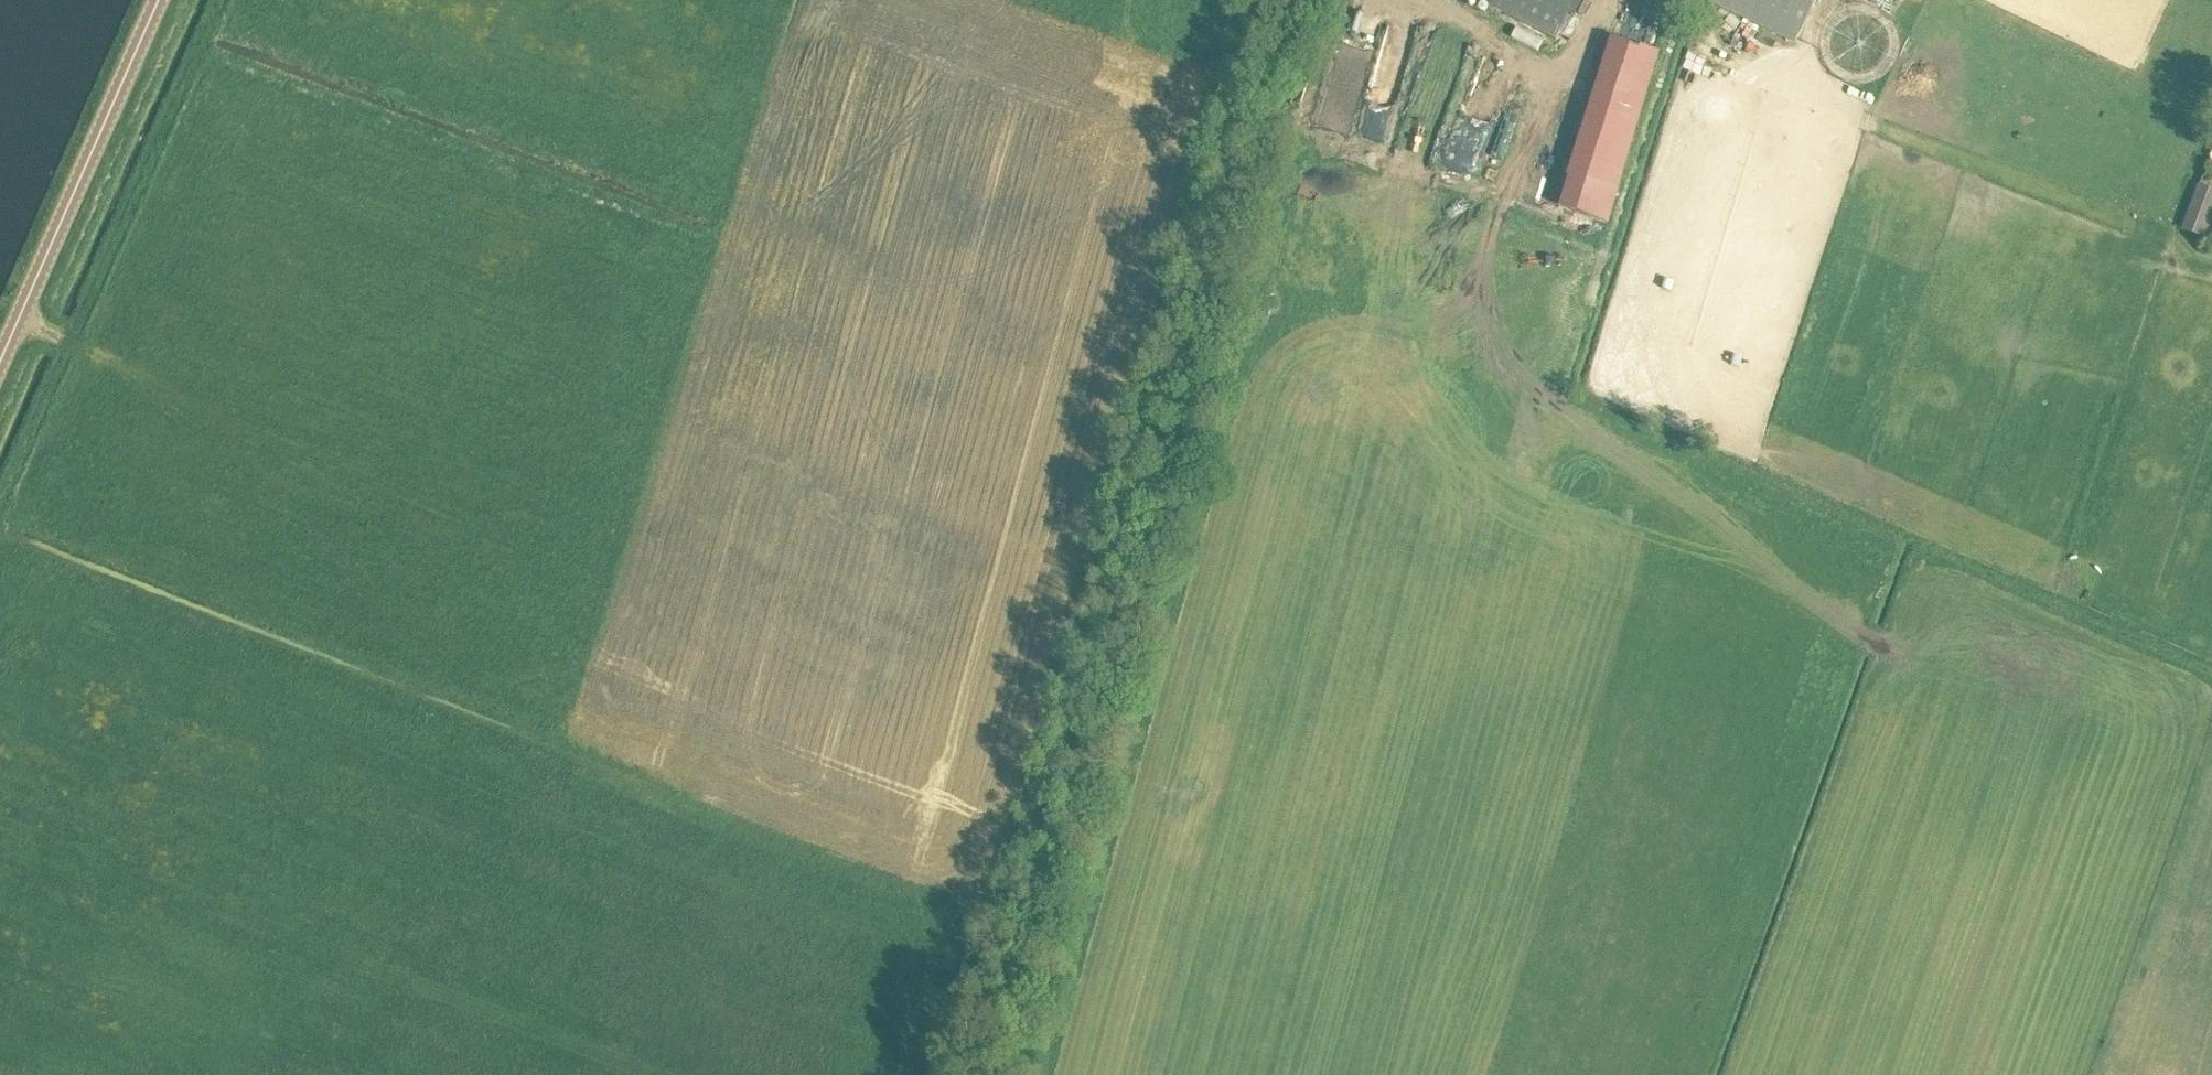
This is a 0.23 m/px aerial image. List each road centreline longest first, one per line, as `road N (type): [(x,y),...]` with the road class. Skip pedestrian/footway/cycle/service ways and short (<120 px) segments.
road 1 (unclassified): [(0,365),(160,0)]

